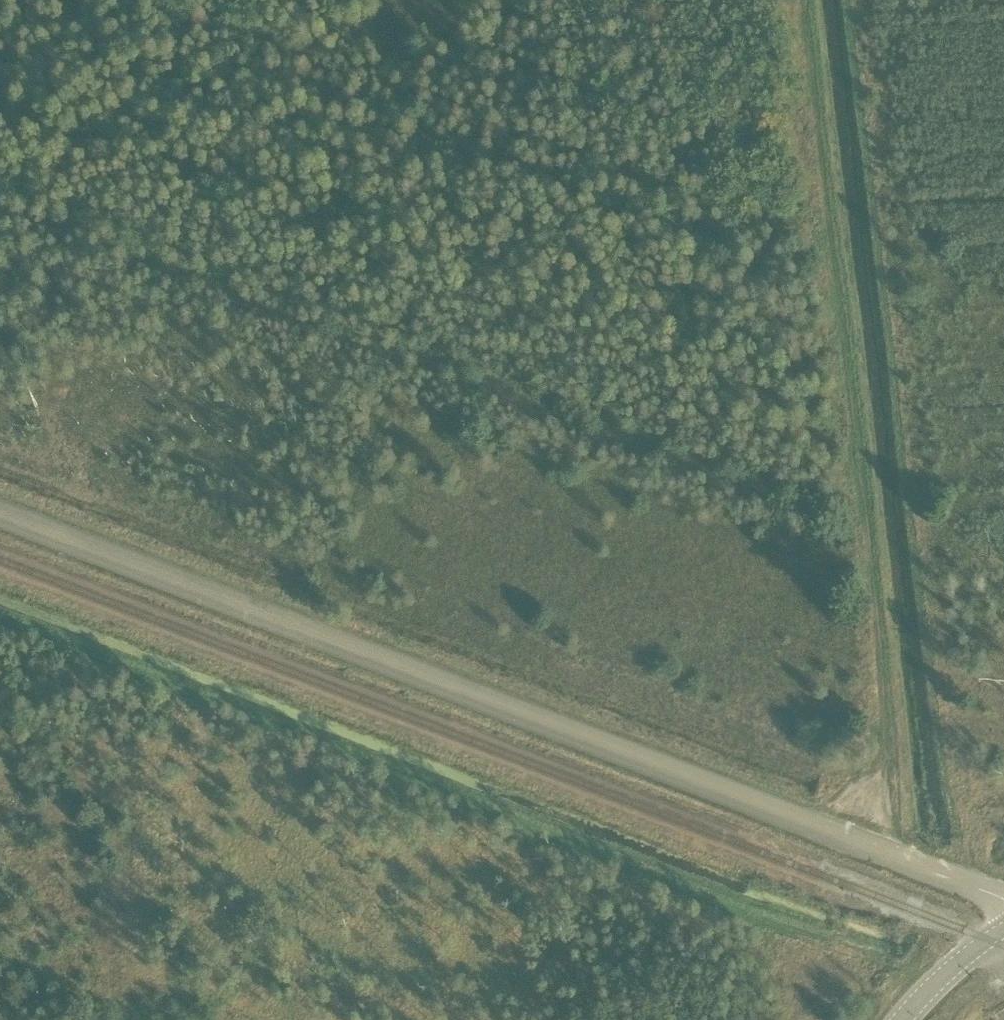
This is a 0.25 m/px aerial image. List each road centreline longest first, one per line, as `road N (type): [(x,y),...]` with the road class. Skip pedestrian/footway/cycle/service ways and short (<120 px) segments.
road 1 (unclassified): [(1003,900),(0,514)]
road 2 (tertiary): [(903,1019),(1003,929)]

